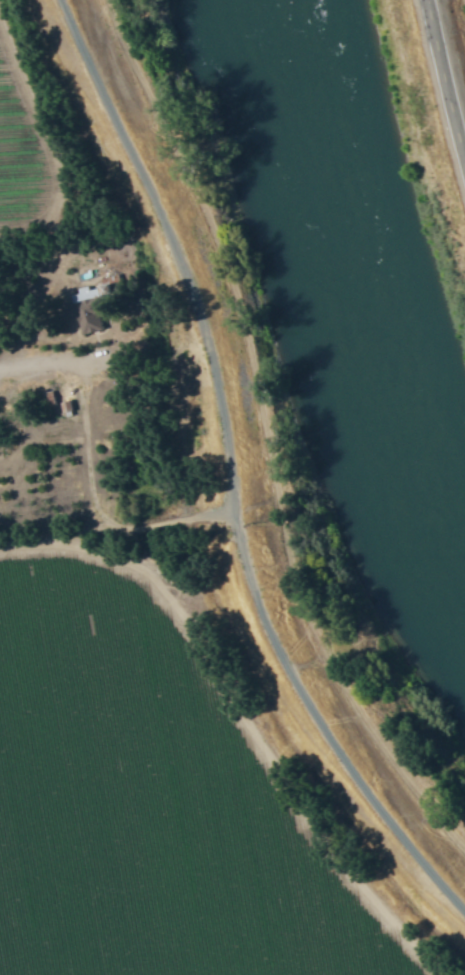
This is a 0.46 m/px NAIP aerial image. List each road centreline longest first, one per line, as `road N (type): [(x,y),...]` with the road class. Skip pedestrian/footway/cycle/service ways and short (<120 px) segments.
road 1 (track): [(464,899),(369,783),(282,646),(248,555),(228,402),(194,279),(63,0)]
road 2 (residential): [(239,504),(116,519),(90,458),(78,380),(48,359),(0,355)]
road 3 (residential): [(464,129),(435,0)]

